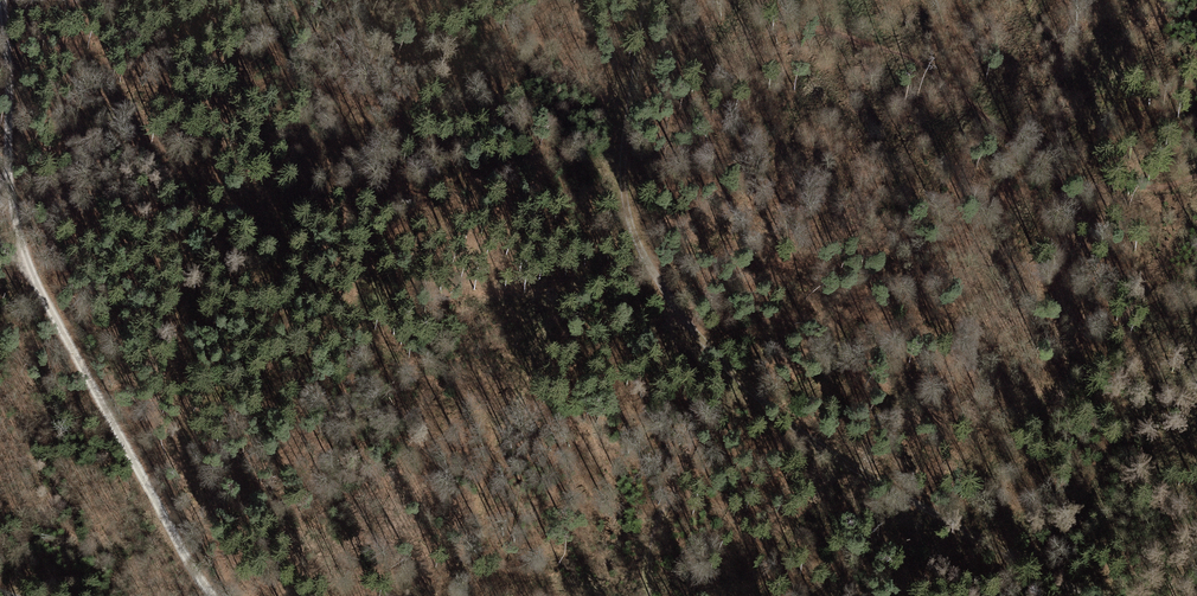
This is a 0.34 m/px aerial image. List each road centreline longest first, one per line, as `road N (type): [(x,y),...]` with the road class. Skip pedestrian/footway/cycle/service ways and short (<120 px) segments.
road 1 (track): [(1095,595),(825,450),(725,367),(668,301)]
road 2 (track): [(1196,178),(1119,194),(1071,186),(918,63),(764,0)]
road 3 (track): [(34,277),(210,595)]
road 4 (track): [(668,301),(634,236),(623,187),(648,0)]
road 5 (track): [(9,64),(11,193),(34,277)]

